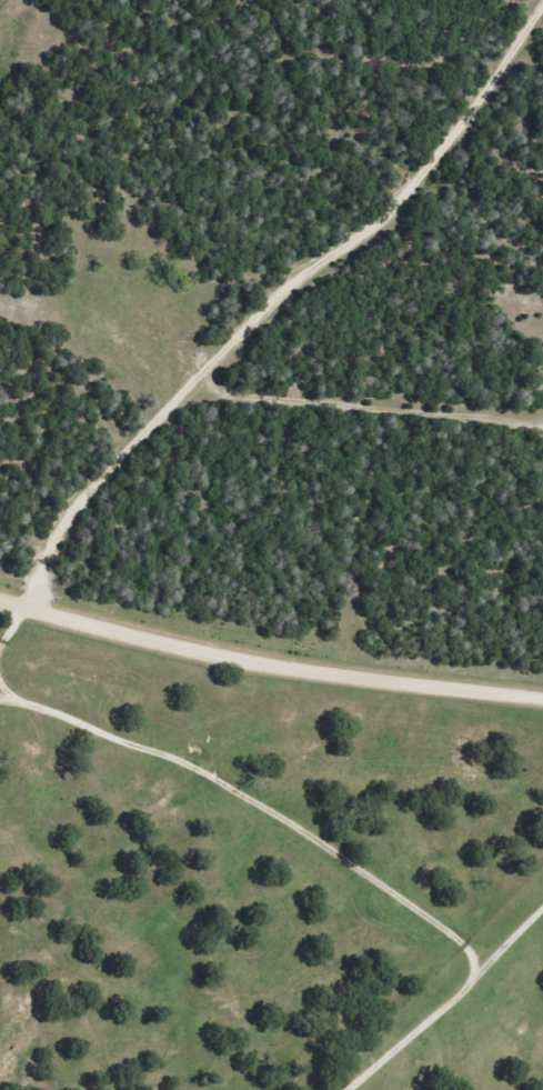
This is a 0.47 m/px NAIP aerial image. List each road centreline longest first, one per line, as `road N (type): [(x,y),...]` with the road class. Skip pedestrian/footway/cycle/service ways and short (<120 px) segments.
road 1 (residential): [(32,604),(38,568),(79,497),(198,382),(542,423)]
road 2 (residential): [(542,692),(314,666),(83,620),(0,595)]
road 3 (residential): [(198,382),(278,286),(389,213),(455,132),(537,0)]
road 4 (residential): [(340,1089),(542,902)]

